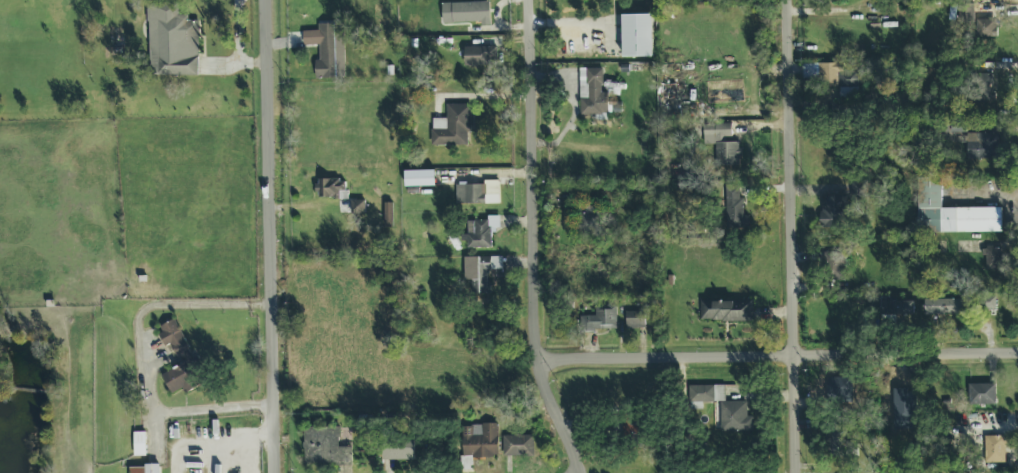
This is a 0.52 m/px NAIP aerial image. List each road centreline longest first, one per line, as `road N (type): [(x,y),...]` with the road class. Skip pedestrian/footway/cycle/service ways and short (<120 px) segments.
road 1 (residential): [(528,0),(535,342),(547,399),(581,472)]
road 2 (residential): [(538,361),(1017,355)]
road 3 (residential): [(787,0),(797,472)]
road 4 (residential): [(268,0),(277,472)]

